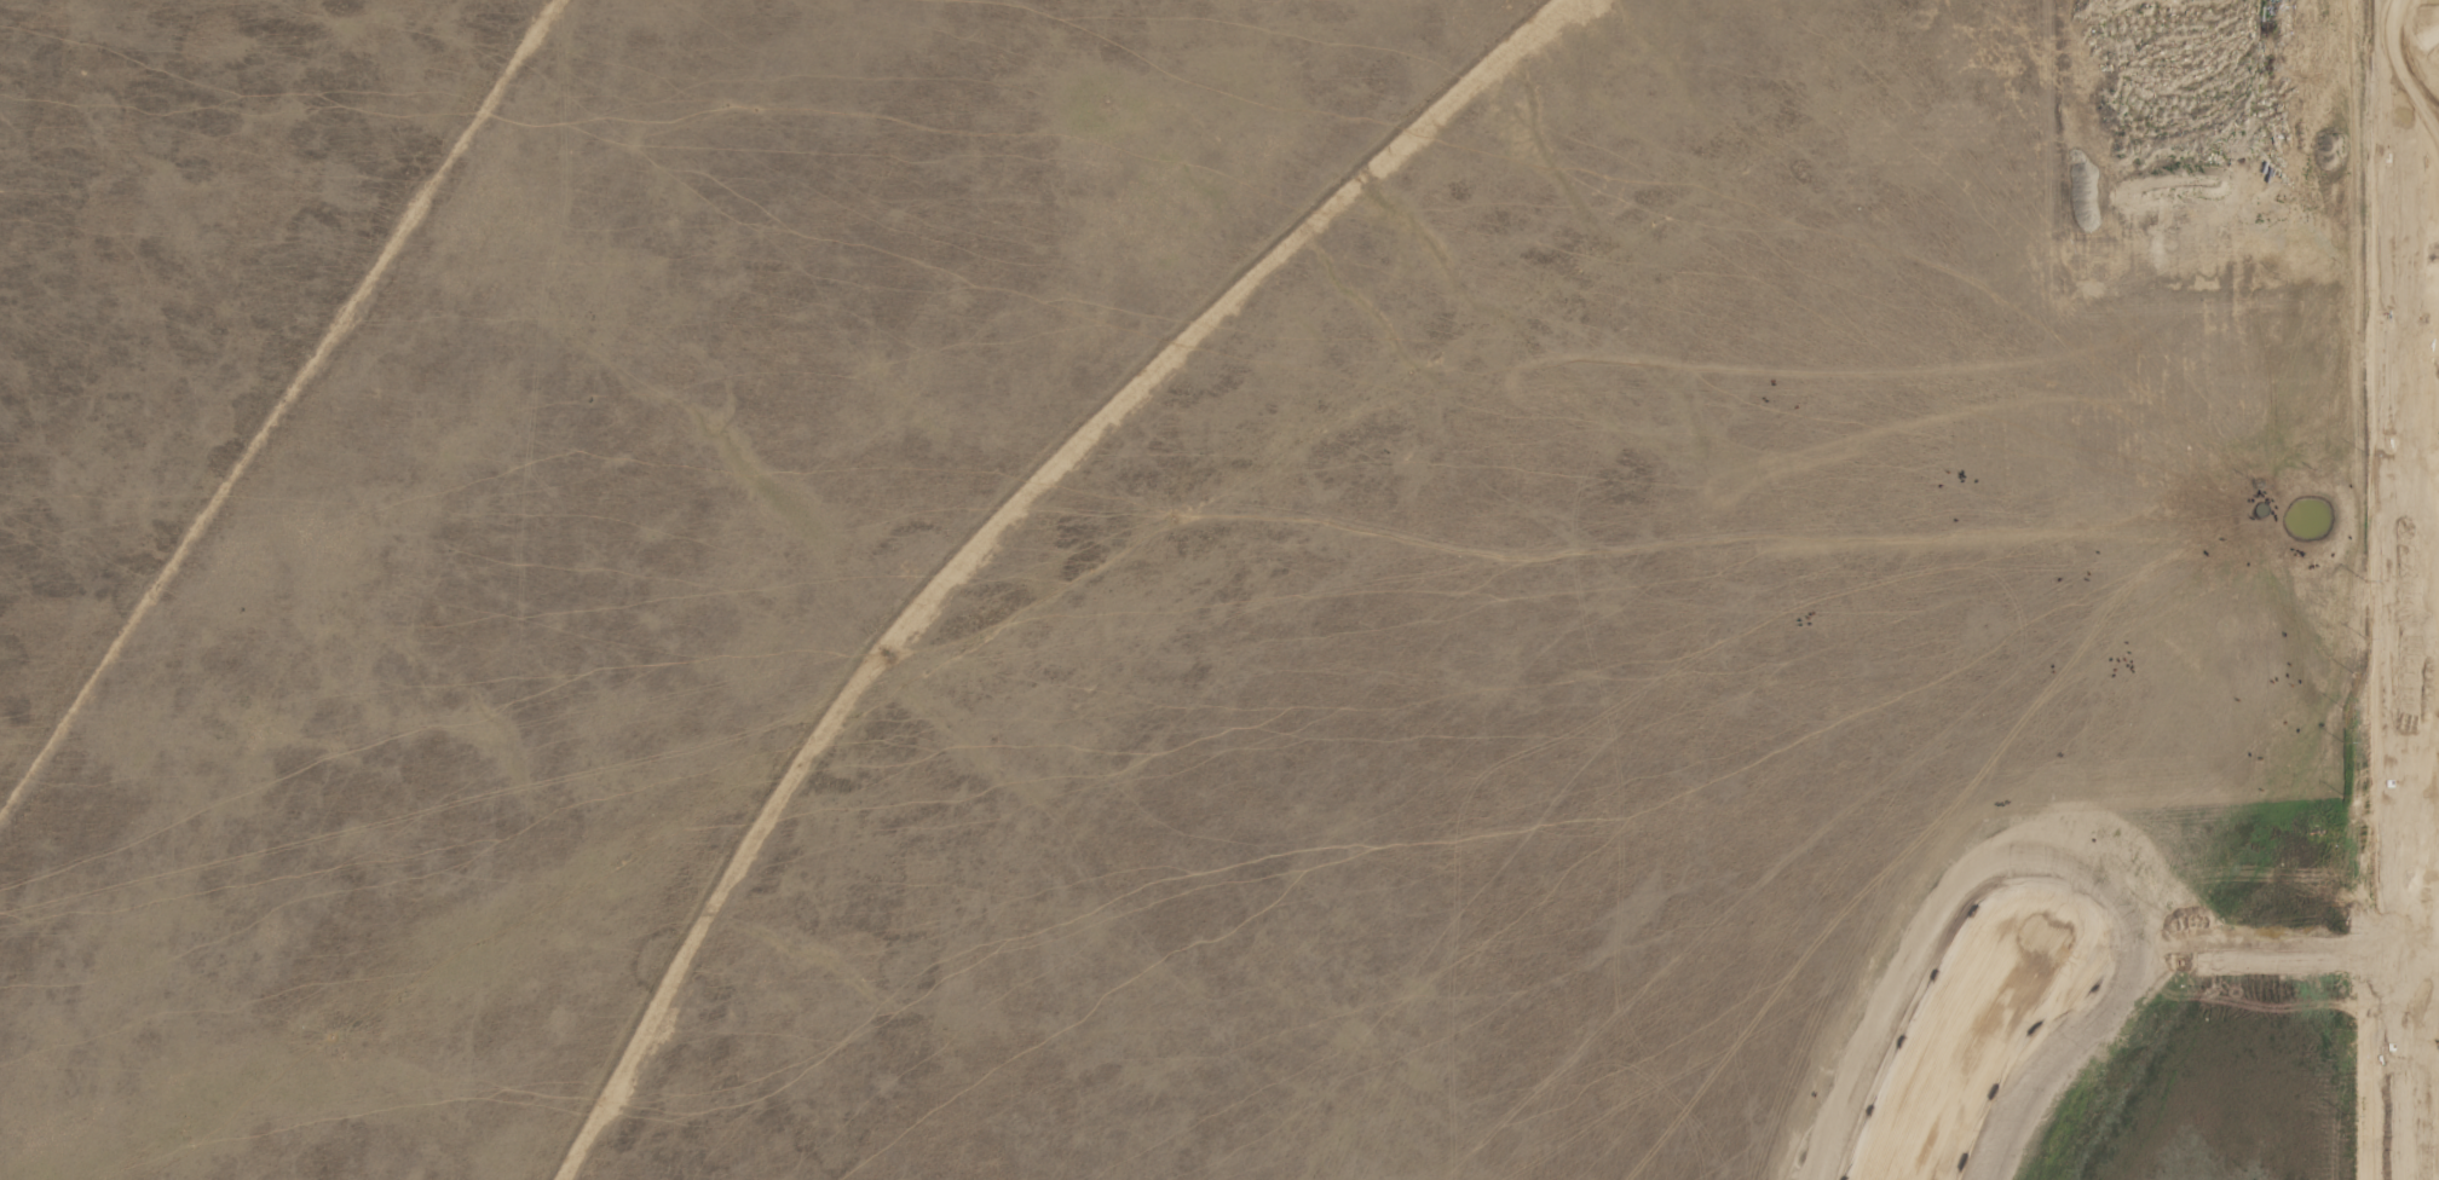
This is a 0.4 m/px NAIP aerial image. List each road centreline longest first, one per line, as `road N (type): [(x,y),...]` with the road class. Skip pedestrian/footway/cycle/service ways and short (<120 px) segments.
road 1 (trunk): [(2386,0),(2389,1179)]

